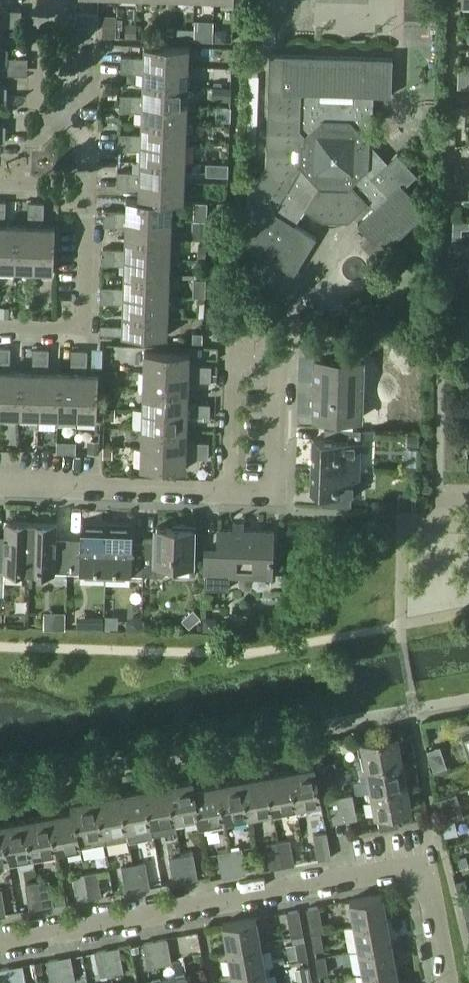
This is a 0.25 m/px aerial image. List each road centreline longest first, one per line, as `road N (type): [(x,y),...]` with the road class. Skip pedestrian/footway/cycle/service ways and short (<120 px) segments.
road 1 (residential): [(444,982),(425,865),(0,948)]
road 2 (residential): [(226,497),(232,354),(281,356),(275,499)]
road 3 (residential): [(0,488),(226,497)]
road 4 (residential): [(0,329),(83,330),(87,189)]
road 5 (residential): [(87,189),(87,144),(36,82),(38,0)]

